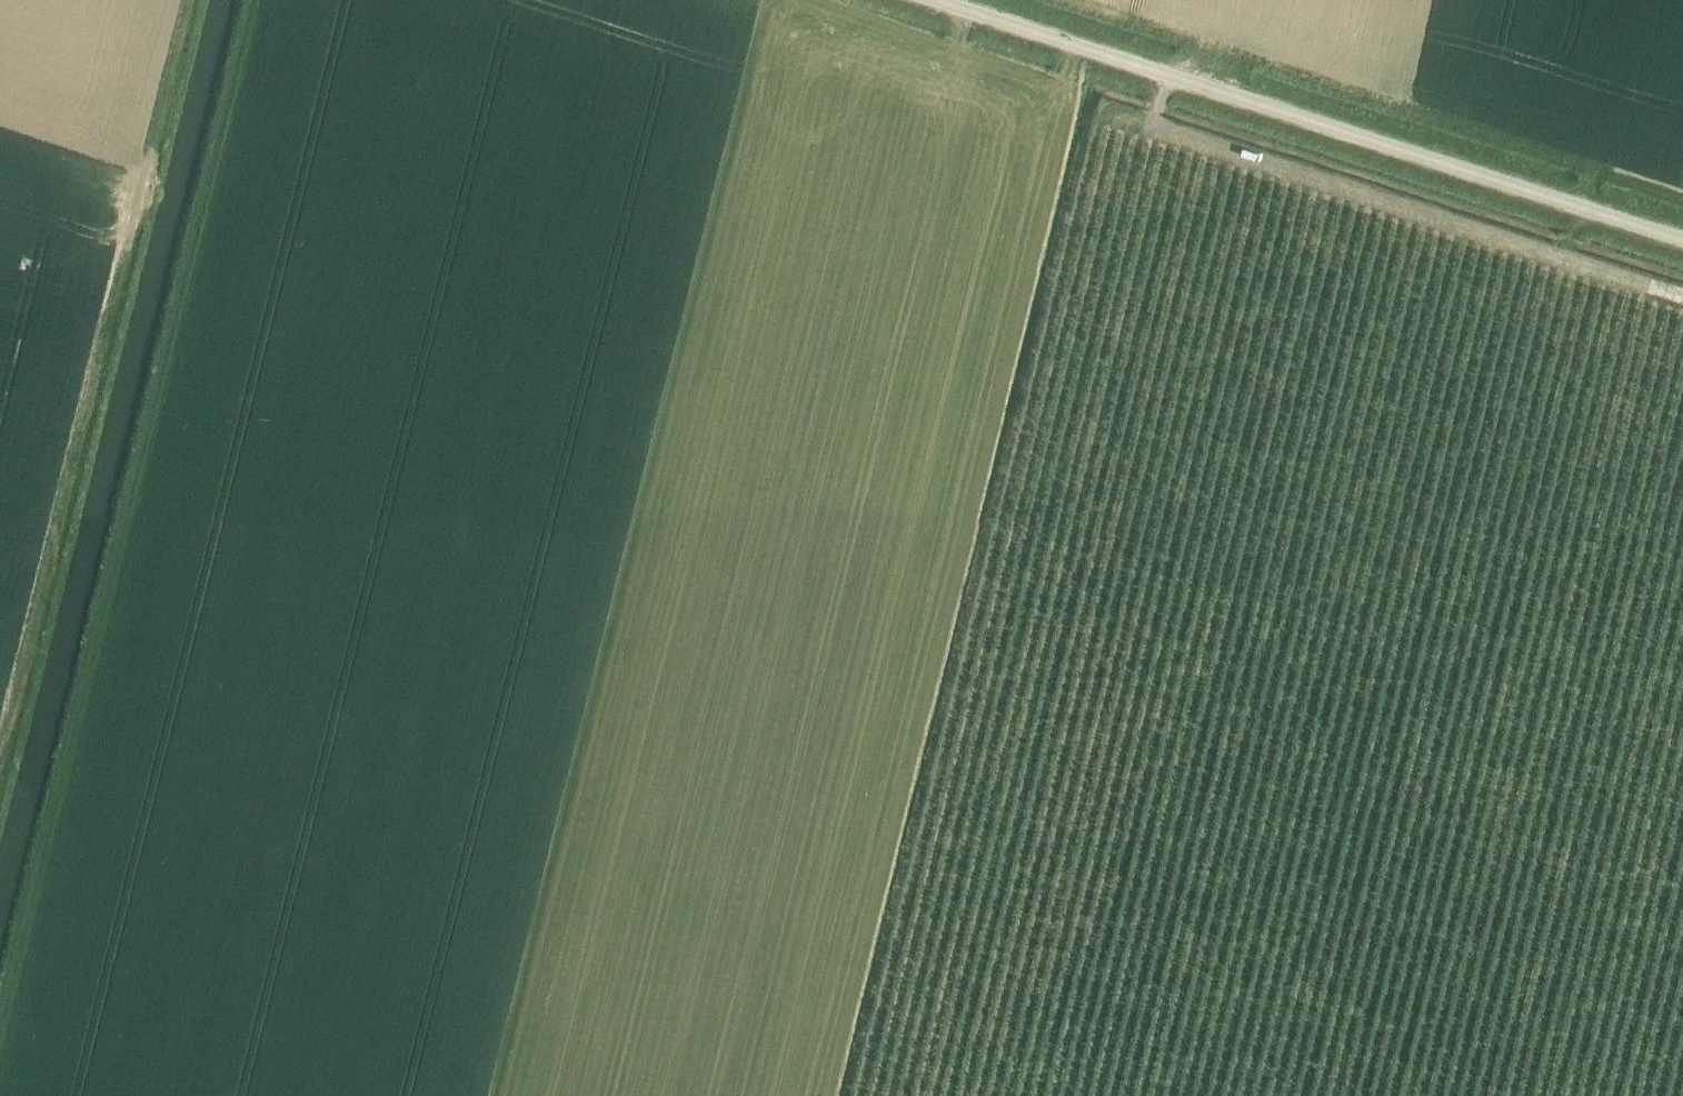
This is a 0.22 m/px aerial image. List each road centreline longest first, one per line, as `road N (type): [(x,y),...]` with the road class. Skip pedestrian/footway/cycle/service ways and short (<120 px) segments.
road 1 (unclassified): [(1682,253),(909,0)]

